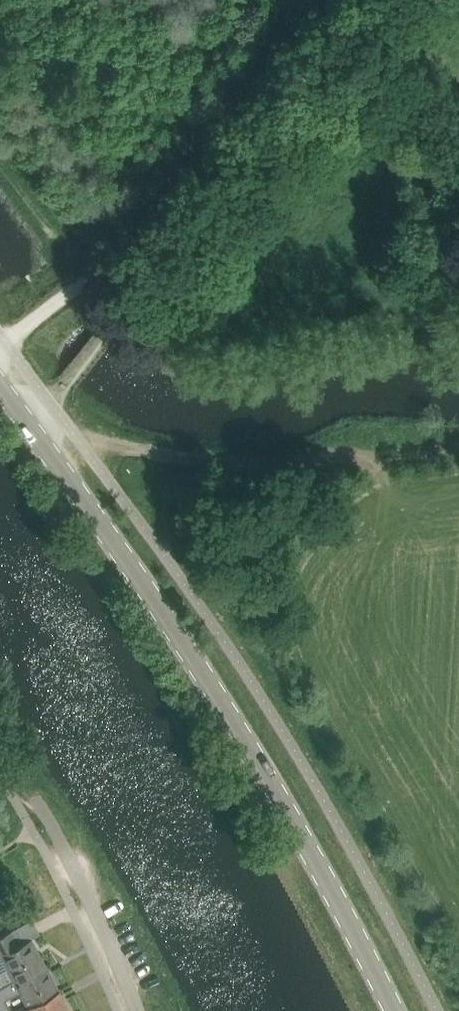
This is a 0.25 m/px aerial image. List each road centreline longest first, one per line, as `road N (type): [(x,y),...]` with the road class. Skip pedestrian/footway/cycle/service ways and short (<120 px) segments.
road 1 (tertiary): [(26,418),(214,694),(299,834),(390,1010)]
road 2 (residential): [(378,0),(127,303)]
road 3 (unclassified): [(138,1010),(40,799)]
road 4 (track): [(336,49),(458,167)]
road 5 (residential): [(127,303),(65,383),(26,418)]
road 6 (residential): [(0,345),(63,296),(101,292),(127,303)]

